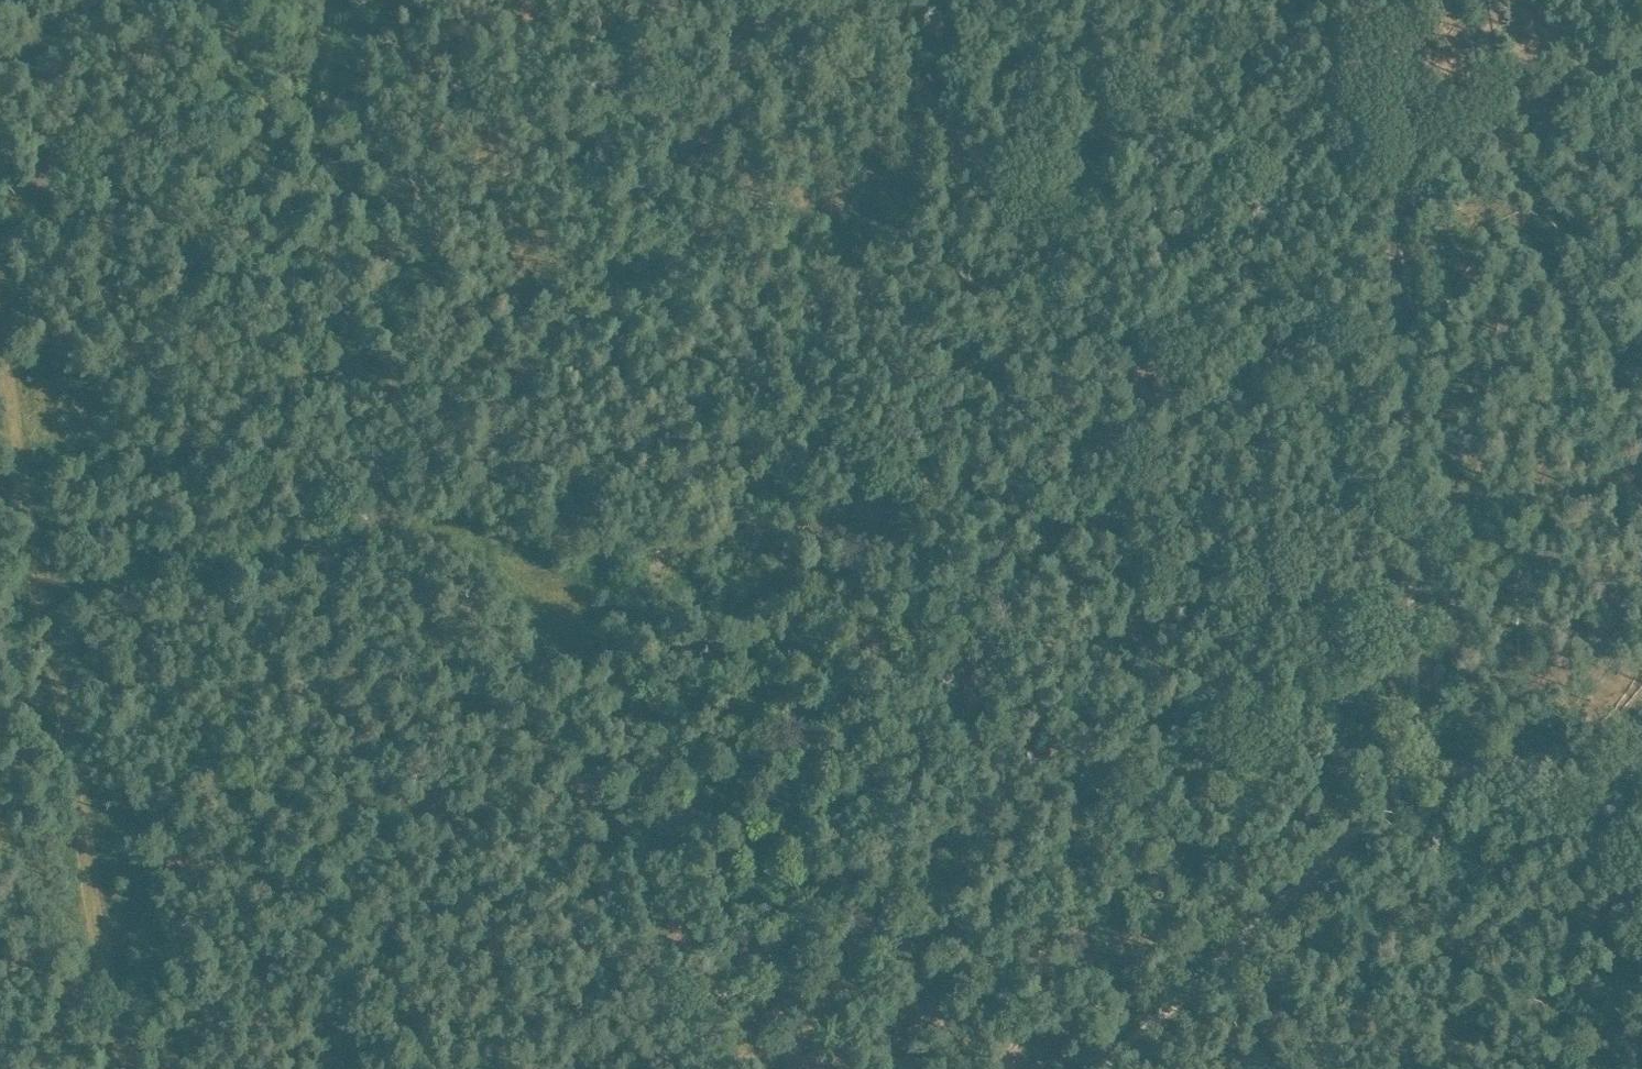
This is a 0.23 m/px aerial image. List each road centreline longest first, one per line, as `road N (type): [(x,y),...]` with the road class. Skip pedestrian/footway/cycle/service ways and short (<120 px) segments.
road 1 (track): [(1414,640),(1399,0)]
road 2 (track): [(1102,1068),(1394,791),(1413,752)]
road 3 (track): [(1413,752),(1641,764)]

